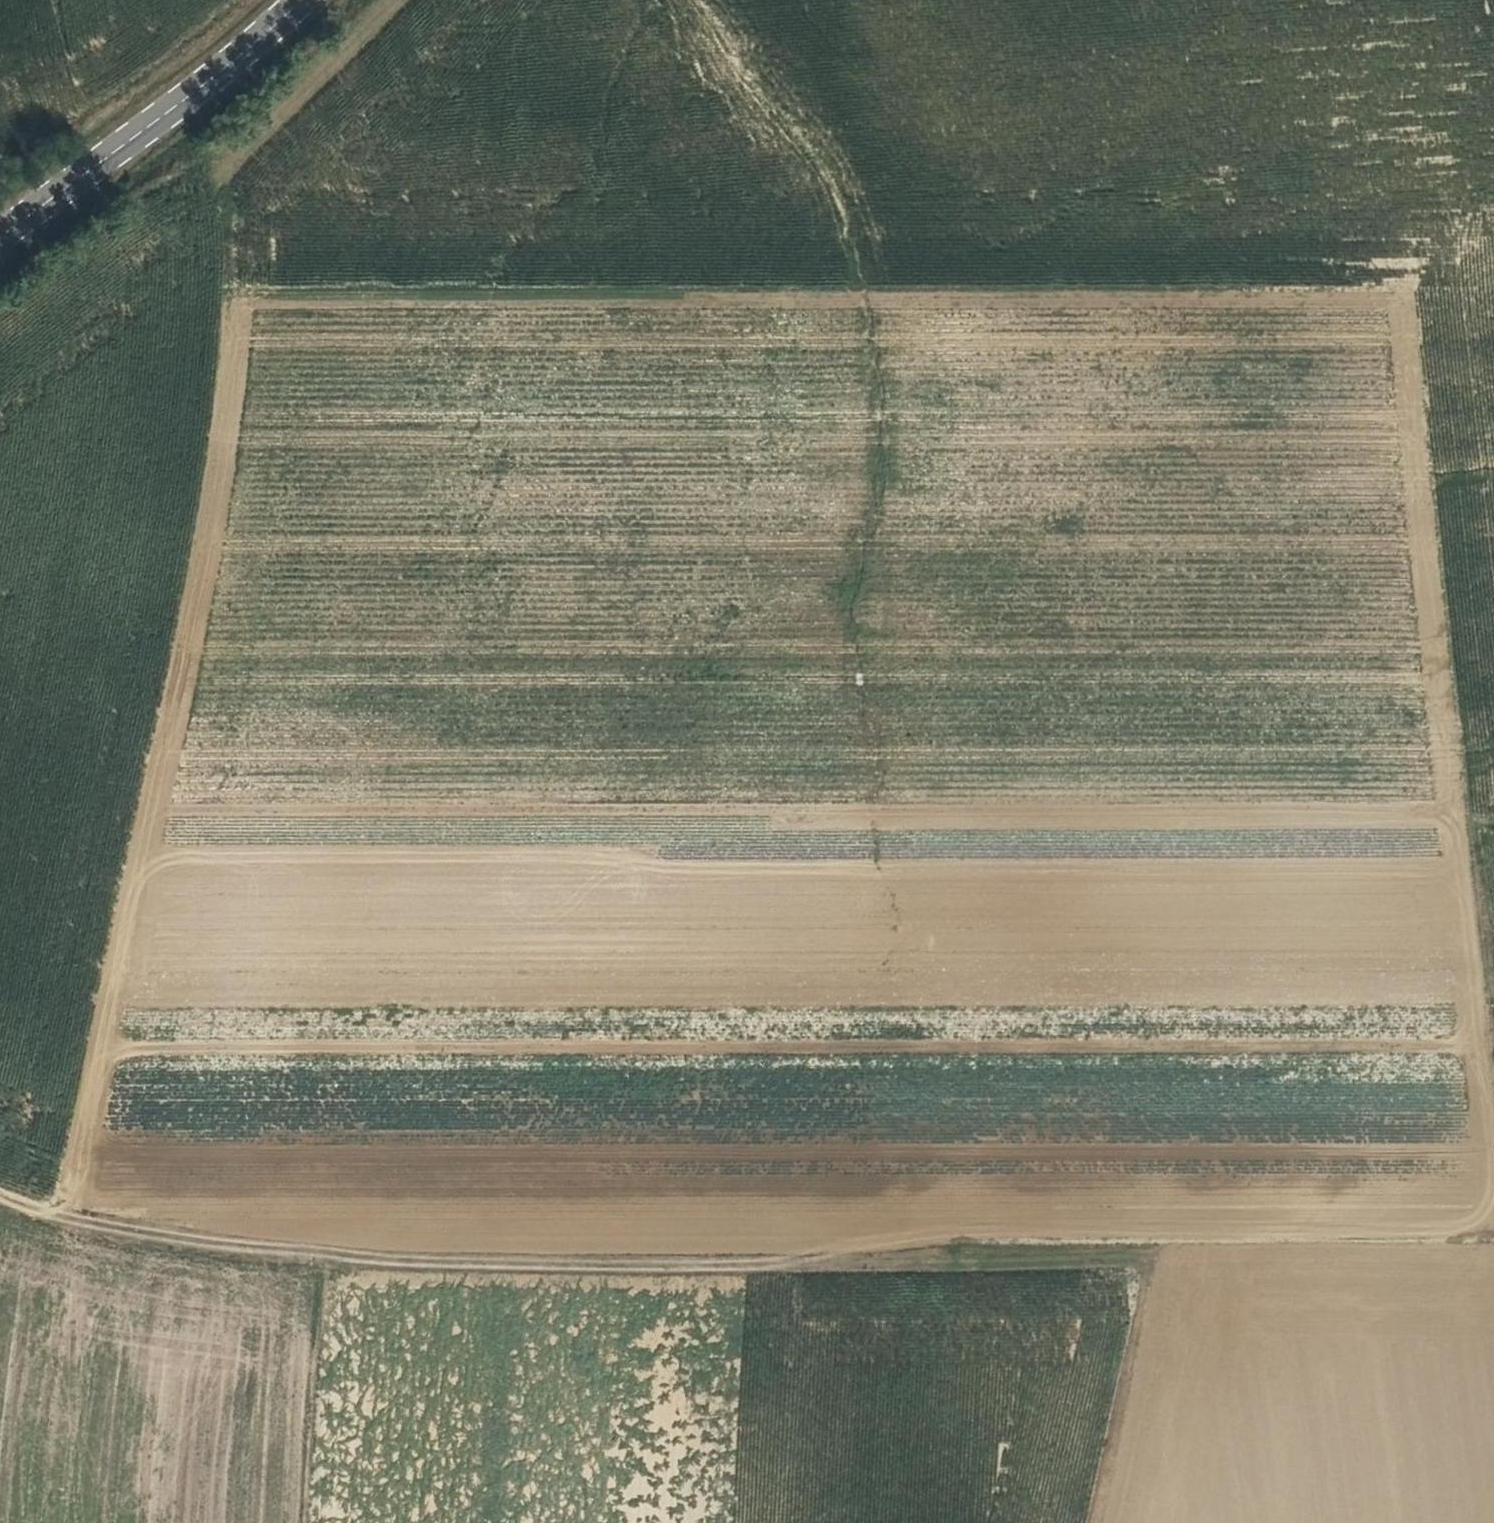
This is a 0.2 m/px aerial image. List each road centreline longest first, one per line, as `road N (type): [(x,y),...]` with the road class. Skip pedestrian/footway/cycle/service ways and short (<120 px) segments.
road 1 (track): [(0,1194),(137,1234),(356,1256),(846,1258)]
road 2 (tertiary): [(0,239),(298,0)]

